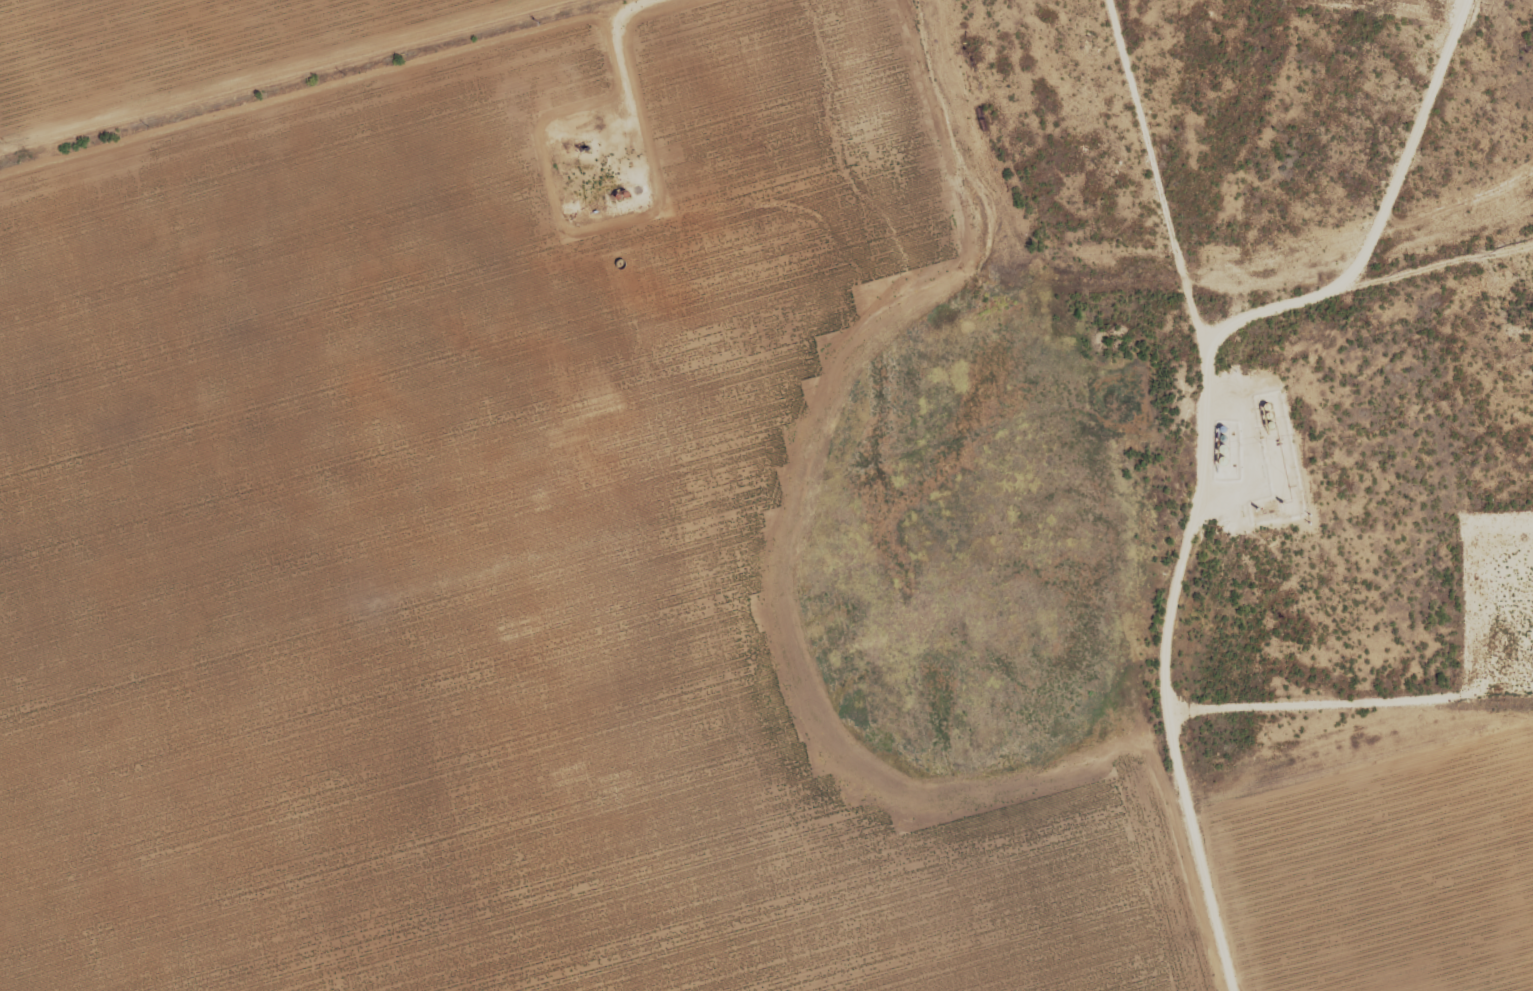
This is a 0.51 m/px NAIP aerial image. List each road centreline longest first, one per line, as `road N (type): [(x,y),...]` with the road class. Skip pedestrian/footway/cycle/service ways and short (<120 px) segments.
road 1 (track): [(1239,990),(1194,805),(1194,588),(1209,512),(1204,396),(1111,0)]

